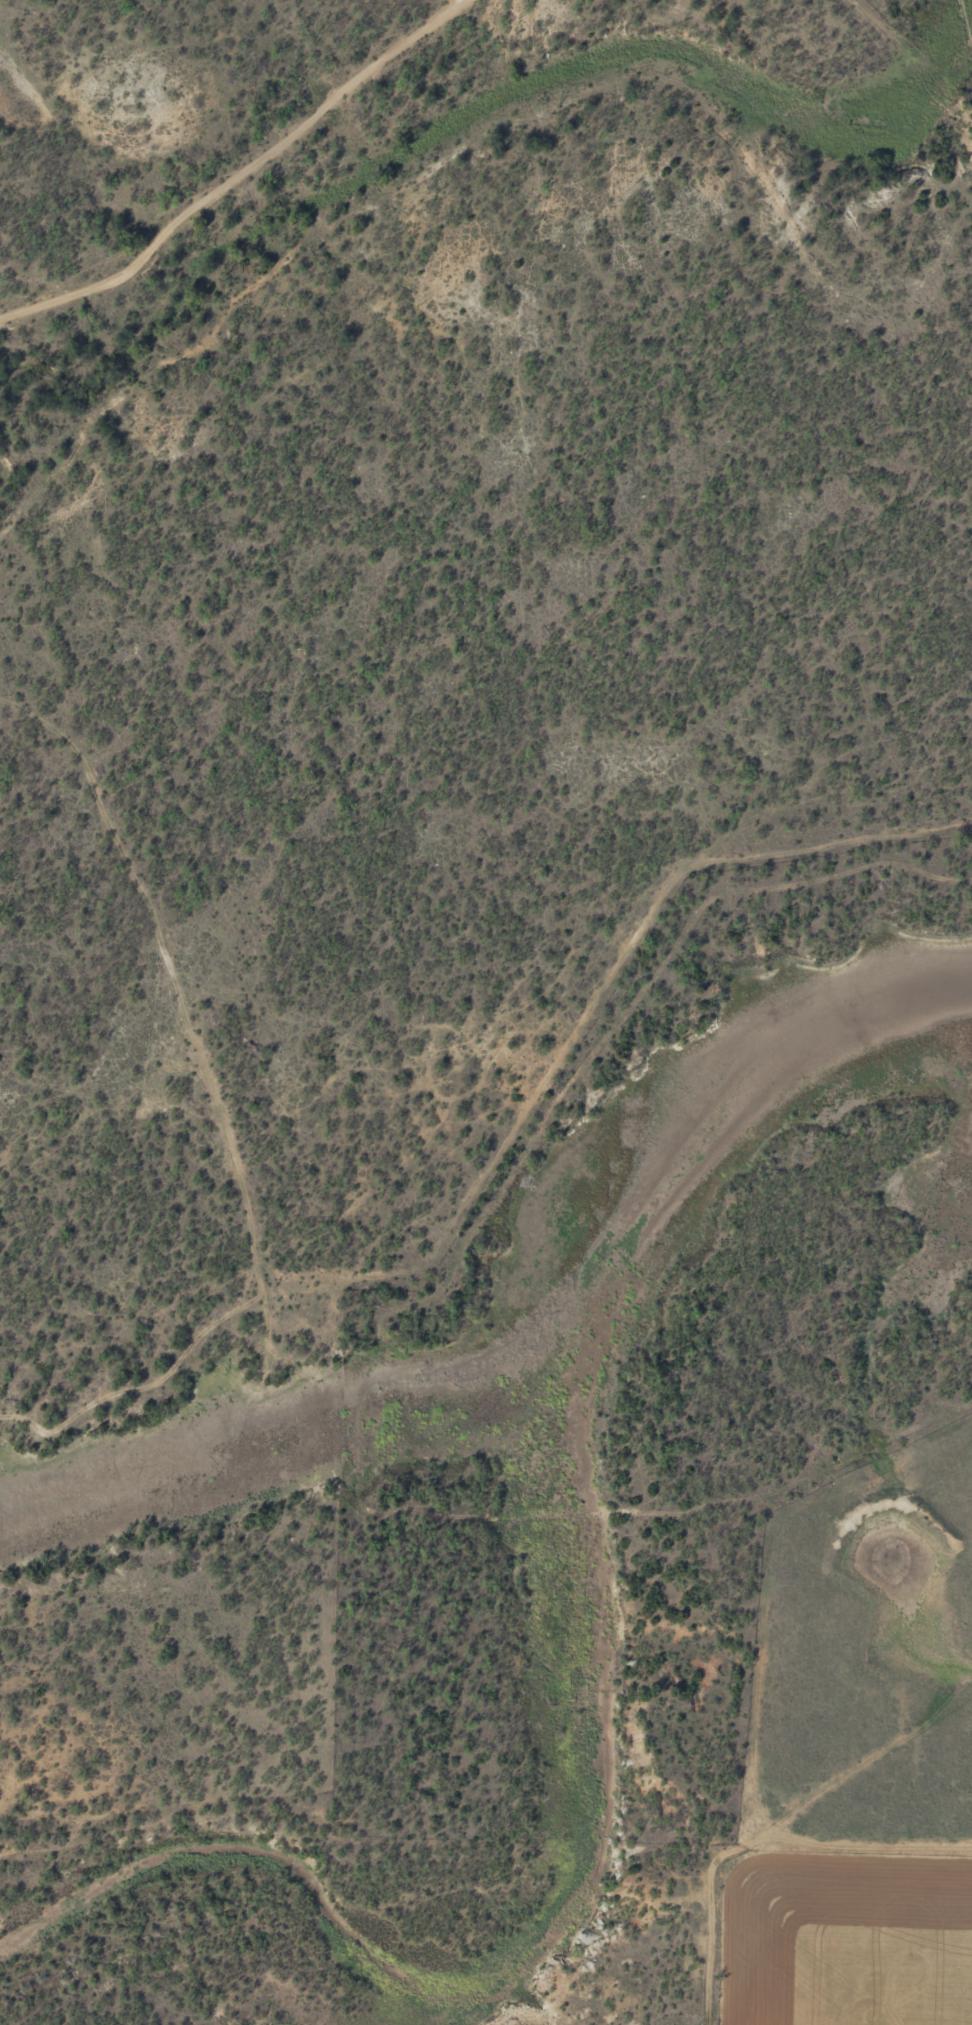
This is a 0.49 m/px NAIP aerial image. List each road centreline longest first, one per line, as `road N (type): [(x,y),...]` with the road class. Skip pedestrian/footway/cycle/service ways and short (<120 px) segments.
road 1 (track): [(462,0),(180,219),(134,270),(0,318)]
road 2 (residential): [(695,2024),(697,1962),(717,1895),(971,1742)]
road 3 (track): [(159,917),(87,756),(67,730),(0,697)]

